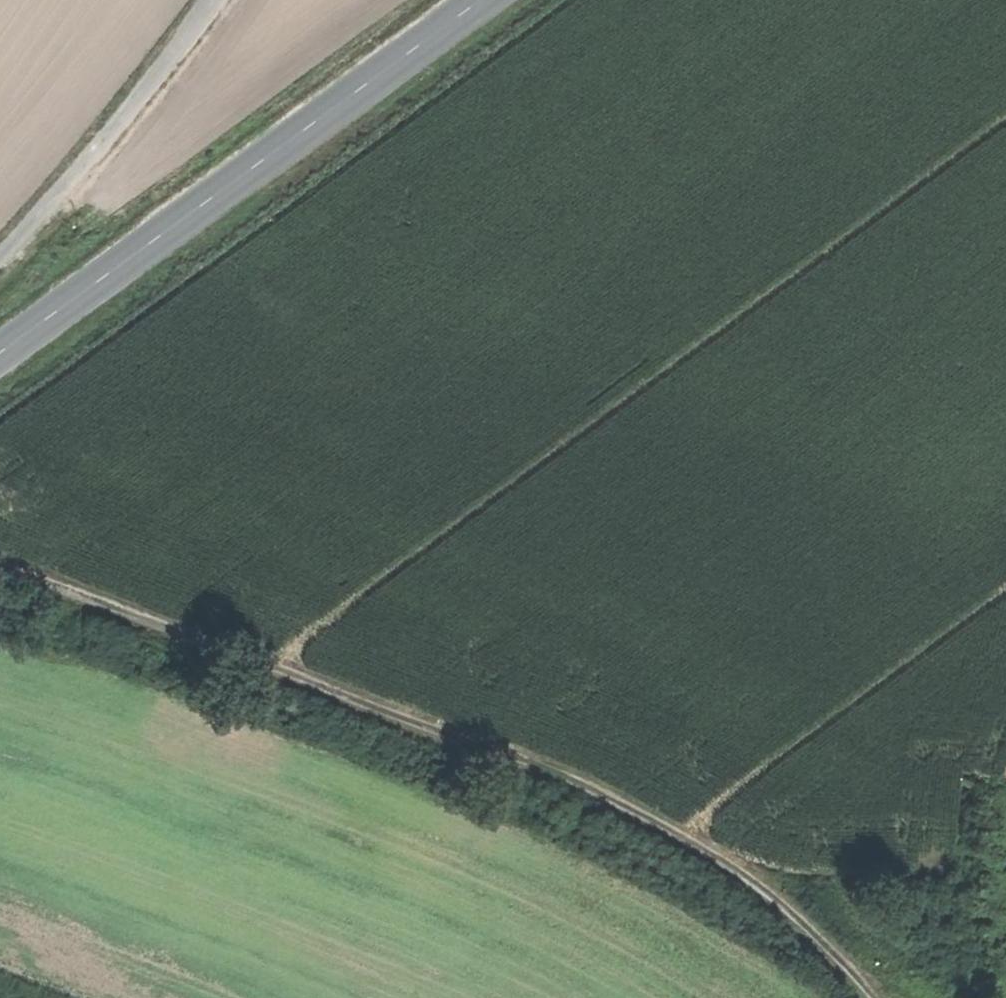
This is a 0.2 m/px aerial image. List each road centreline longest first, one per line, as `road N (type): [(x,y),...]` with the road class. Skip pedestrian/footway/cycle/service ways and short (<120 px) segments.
road 1 (track): [(0,585),(610,807),(765,901),(860,997)]
road 2 (primary): [(0,349),(476,0)]
road 3 (unclassified): [(0,262),(107,143),(204,0)]

